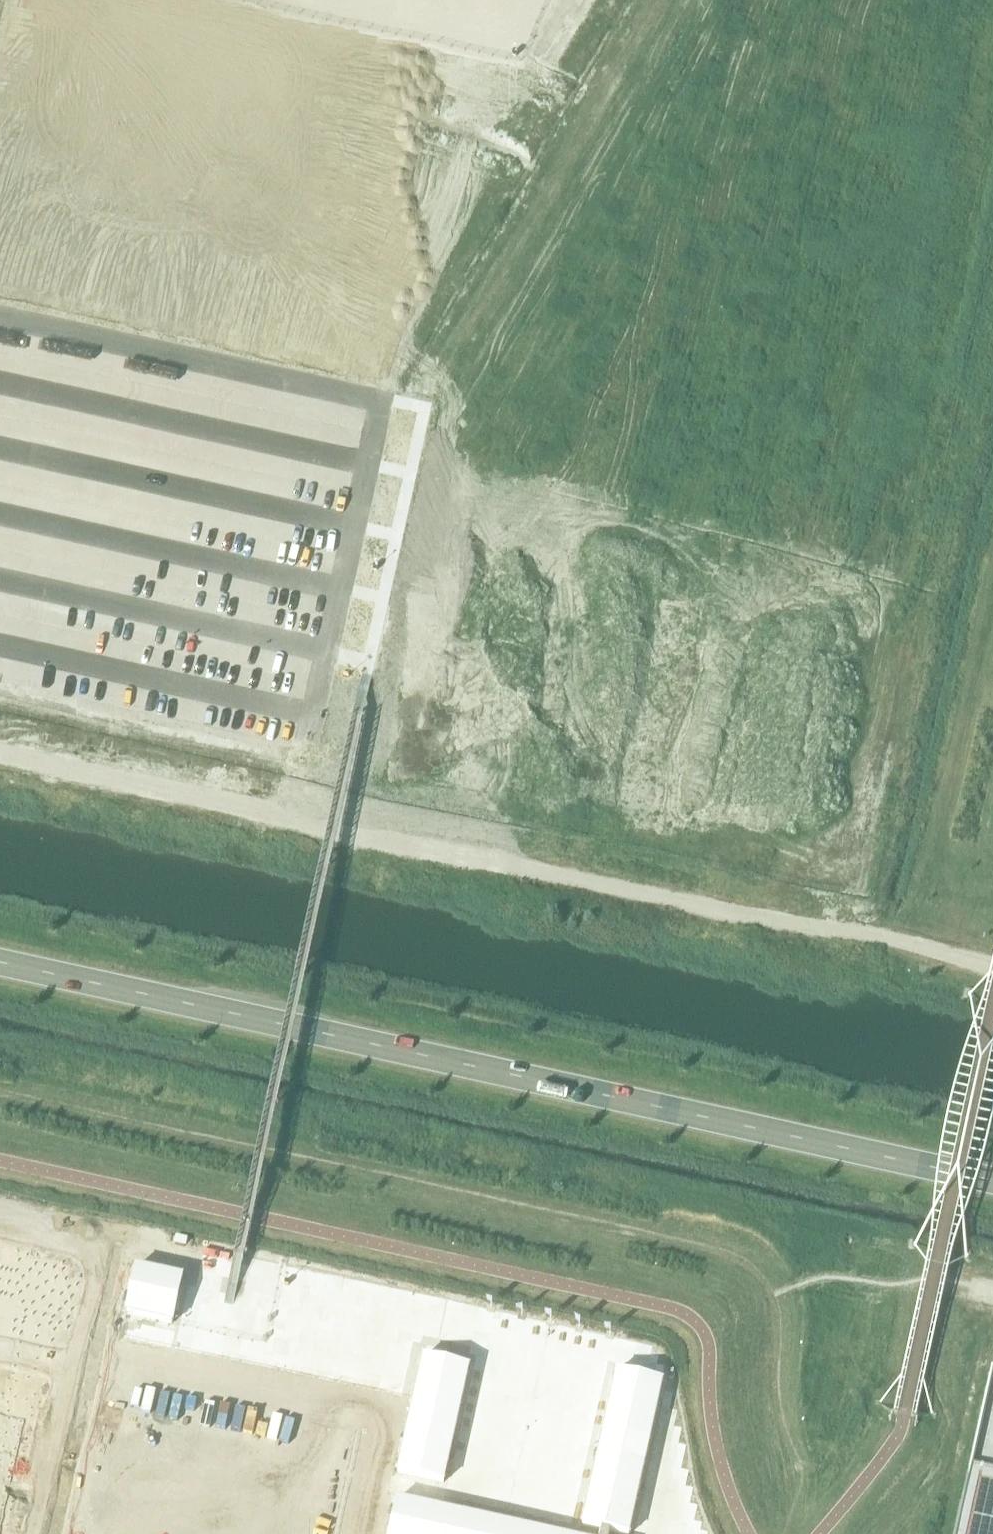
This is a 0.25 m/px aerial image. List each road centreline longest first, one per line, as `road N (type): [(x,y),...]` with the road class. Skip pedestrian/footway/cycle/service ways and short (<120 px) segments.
road 1 (primary): [(992,1180),(0,962)]
road 2 (unclassified): [(0,756),(739,917),(848,933)]
road 3 (unclassified): [(848,933),(992,288)]
road 4 (track): [(992,1313),(939,1533)]
road 5 (unclassified): [(848,933),(887,935),(992,967)]

